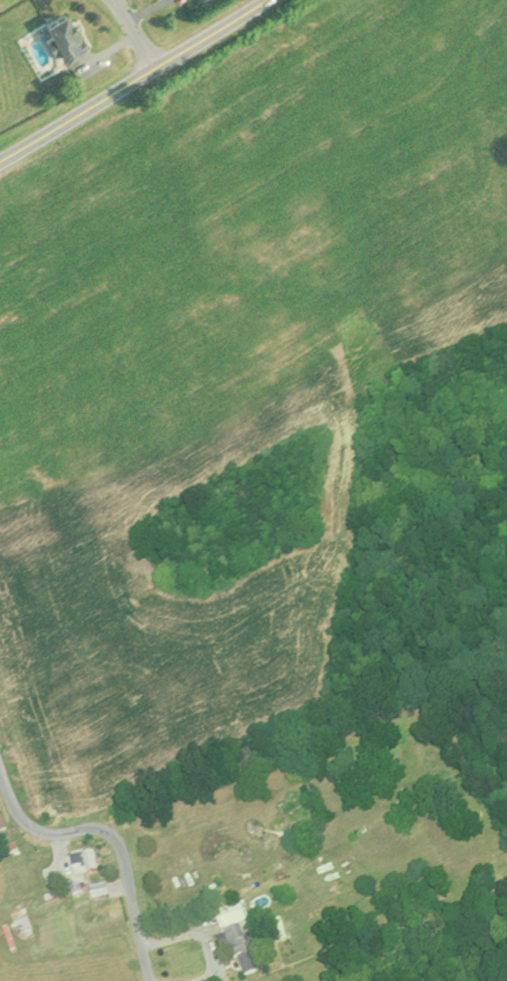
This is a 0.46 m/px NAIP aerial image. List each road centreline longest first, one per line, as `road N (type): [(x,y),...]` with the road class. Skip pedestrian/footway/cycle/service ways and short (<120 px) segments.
road 1 (primary): [(0,162),(261,0)]
road 2 (residential): [(0,774),(29,825),(97,829),(114,840),(149,980)]

